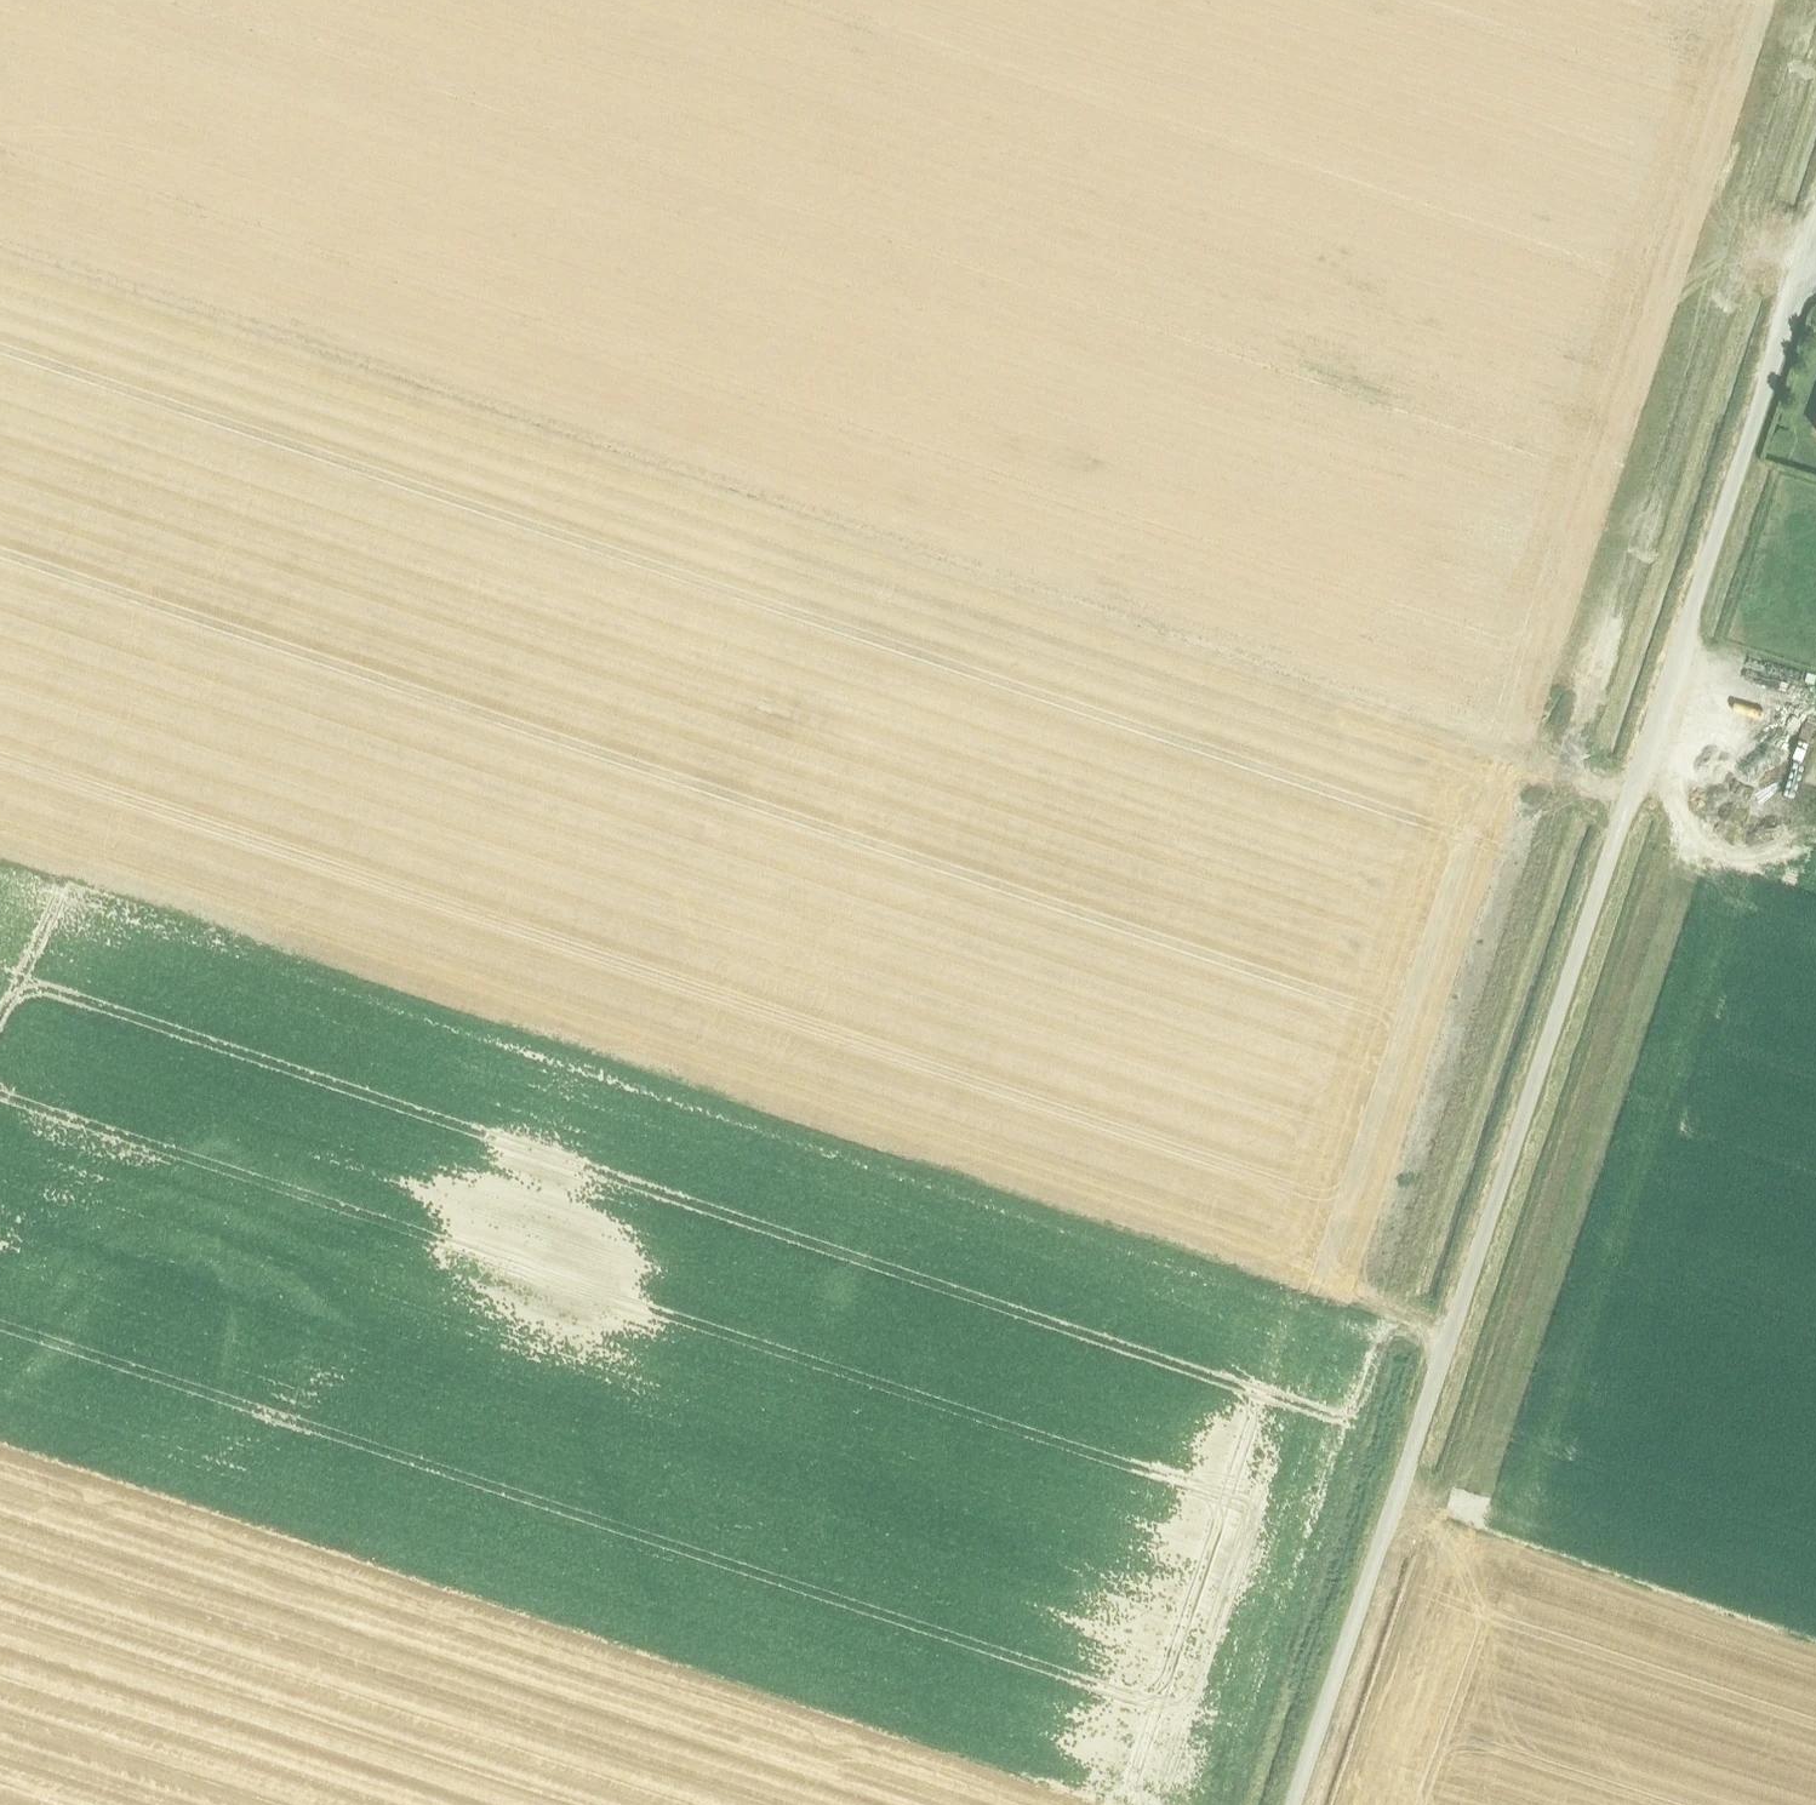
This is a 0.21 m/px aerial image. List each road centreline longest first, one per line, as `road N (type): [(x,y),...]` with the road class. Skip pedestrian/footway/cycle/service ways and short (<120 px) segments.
road 1 (unclassified): [(1296,1804),(1815,237)]

